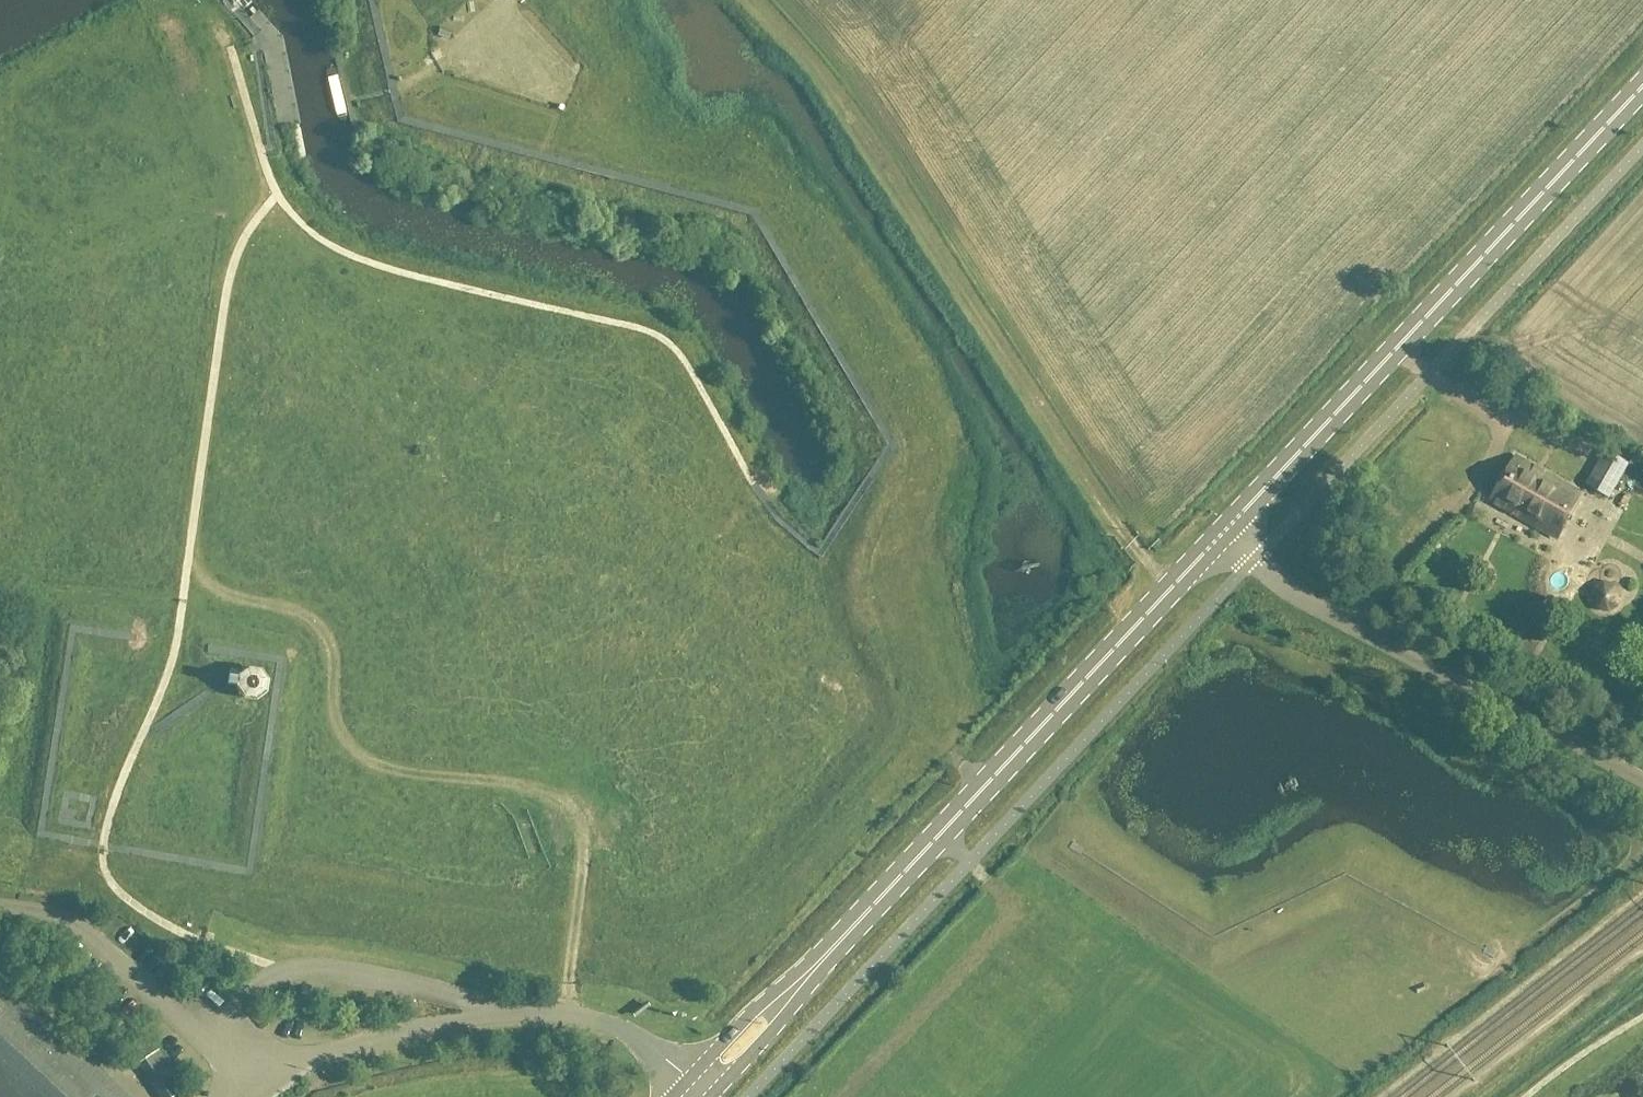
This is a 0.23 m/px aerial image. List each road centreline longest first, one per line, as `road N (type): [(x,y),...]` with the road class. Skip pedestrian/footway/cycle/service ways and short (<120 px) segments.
road 1 (track): [(755,0),(826,80),(1132,546),(1172,587)]
road 2 (secondary): [(1221,534),(1642,85)]
road 3 (secondary): [(829,954),(1221,534)]
road 4 (unclassified): [(1642,783),(1318,610),(1221,534)]
road 5 (unclassified): [(687,1081),(638,1041),(591,1021),(508,1015),(359,976),(283,971)]
road 6 (secondary): [(829,954),(752,1012),(687,1081)]
road 7 (secondary): [(712,1096),(774,1031),(829,954)]

